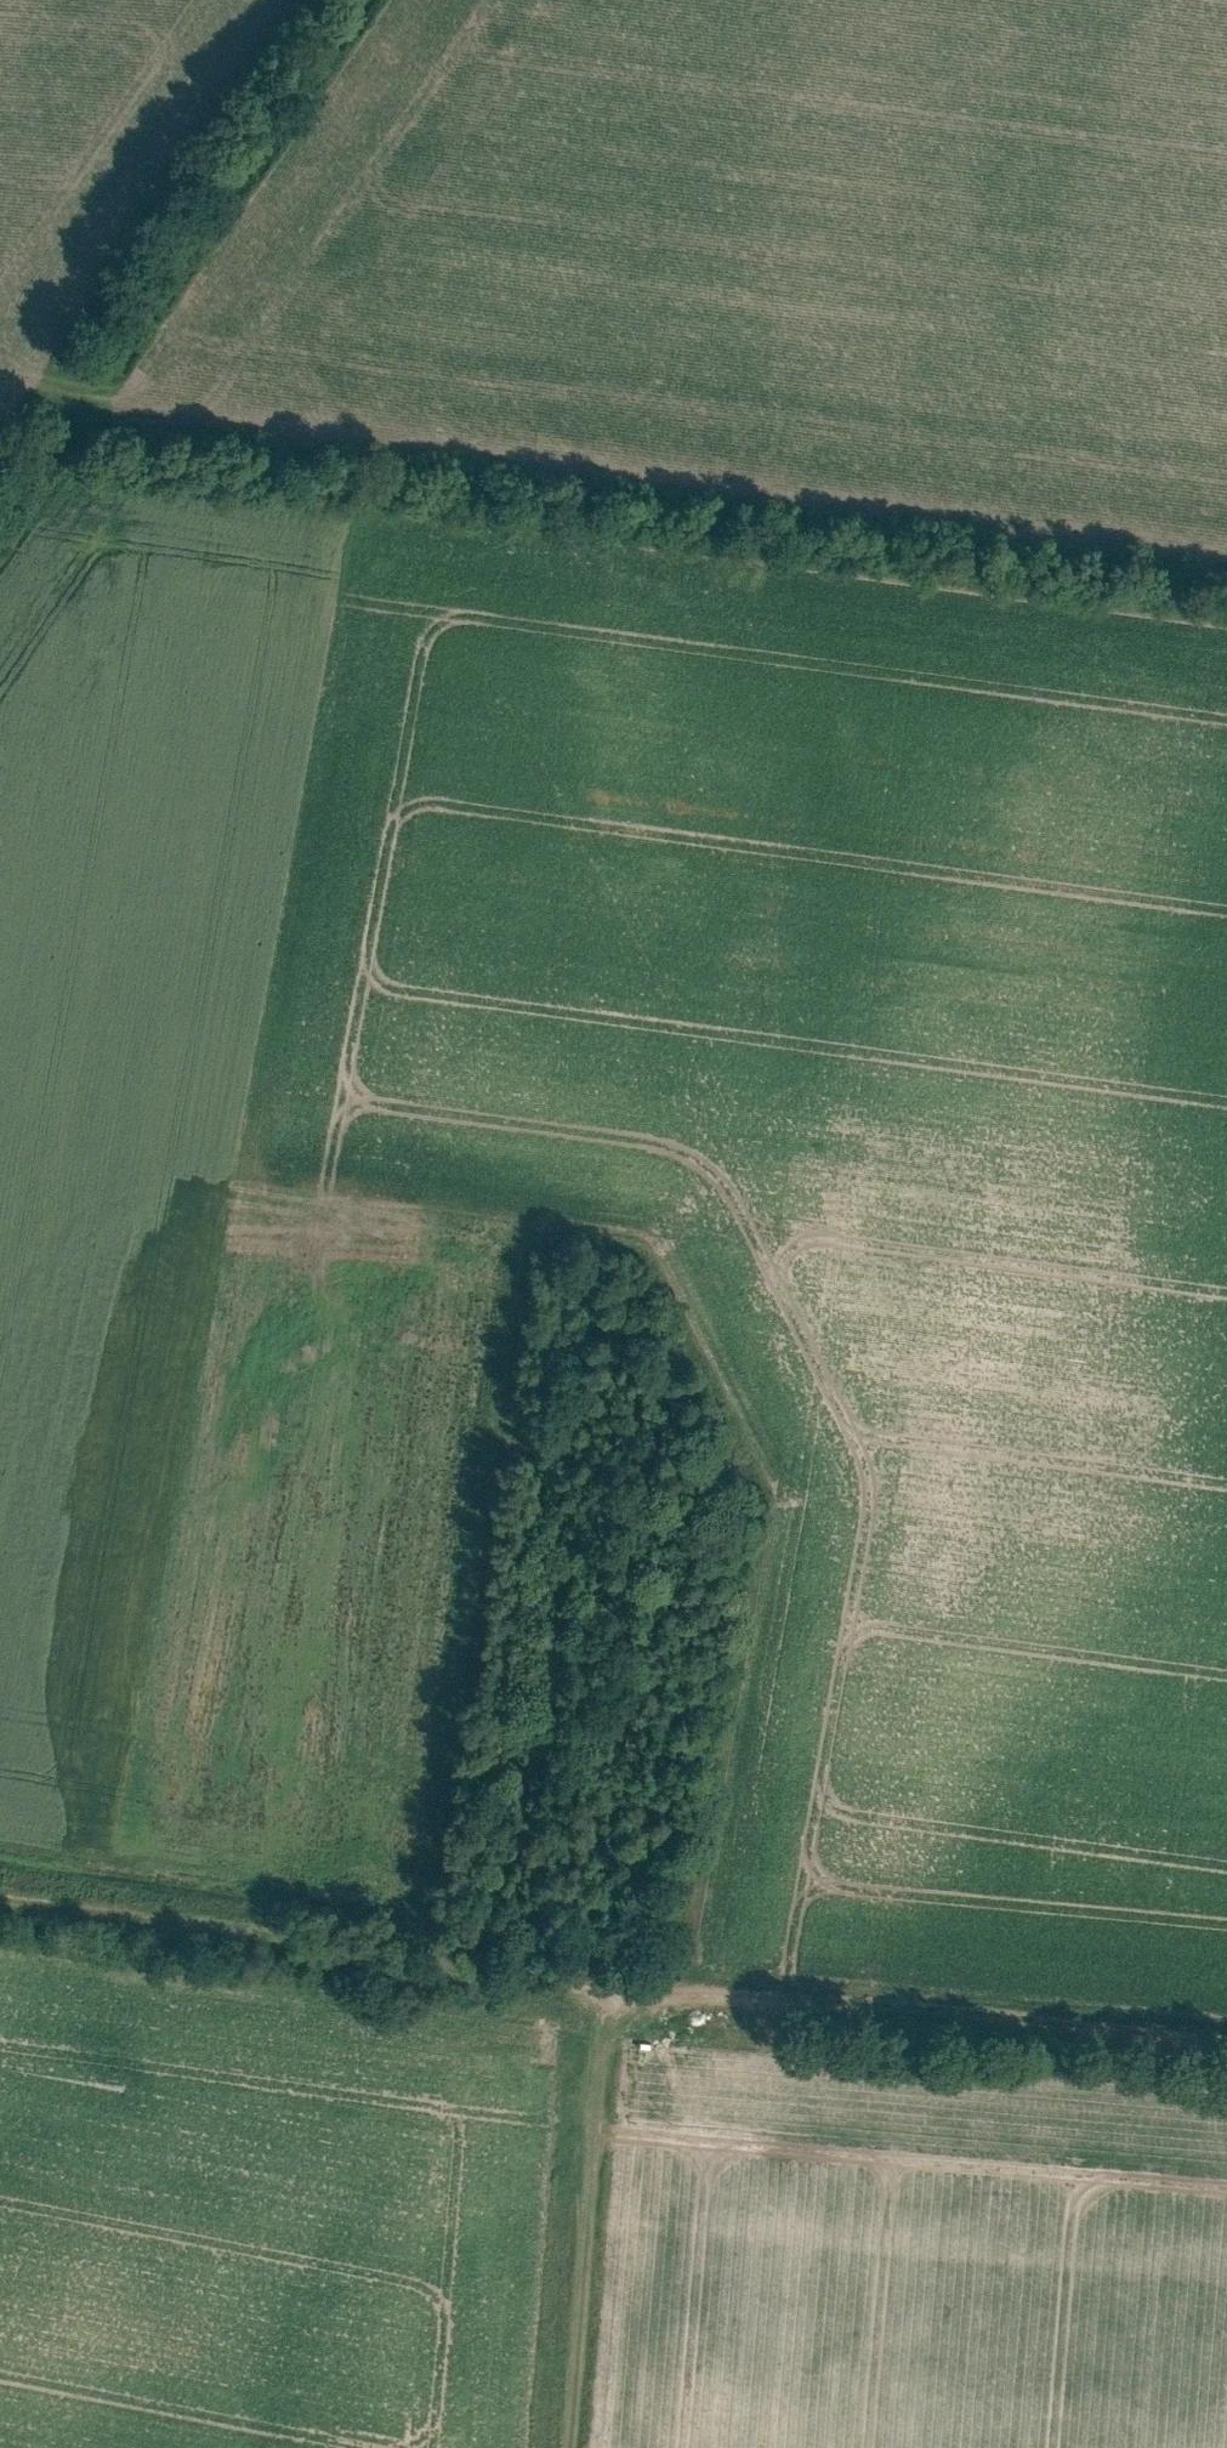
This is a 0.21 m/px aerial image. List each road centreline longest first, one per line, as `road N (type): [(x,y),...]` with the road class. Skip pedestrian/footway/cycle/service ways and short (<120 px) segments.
road 1 (track): [(0,1902),(609,1994),(1226,2048)]
road 2 (track): [(571,2447),(609,1994)]

